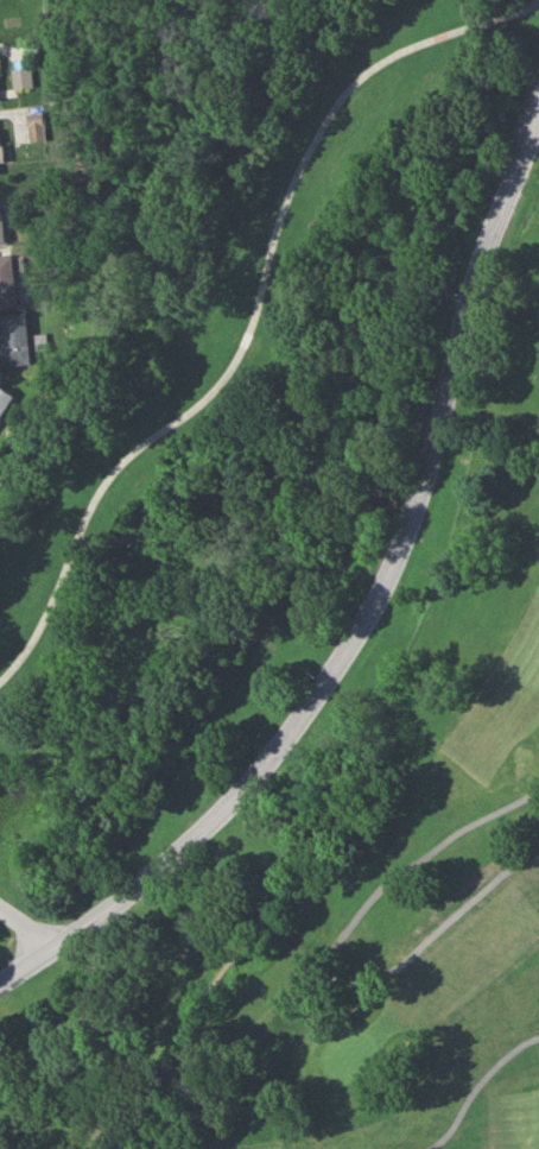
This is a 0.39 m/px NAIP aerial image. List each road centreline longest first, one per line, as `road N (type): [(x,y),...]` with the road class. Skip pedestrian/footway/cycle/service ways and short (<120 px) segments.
road 1 (residential): [(538,110),(481,276),(436,468),(401,555),(350,646),(297,725),(166,863),(0,980)]

